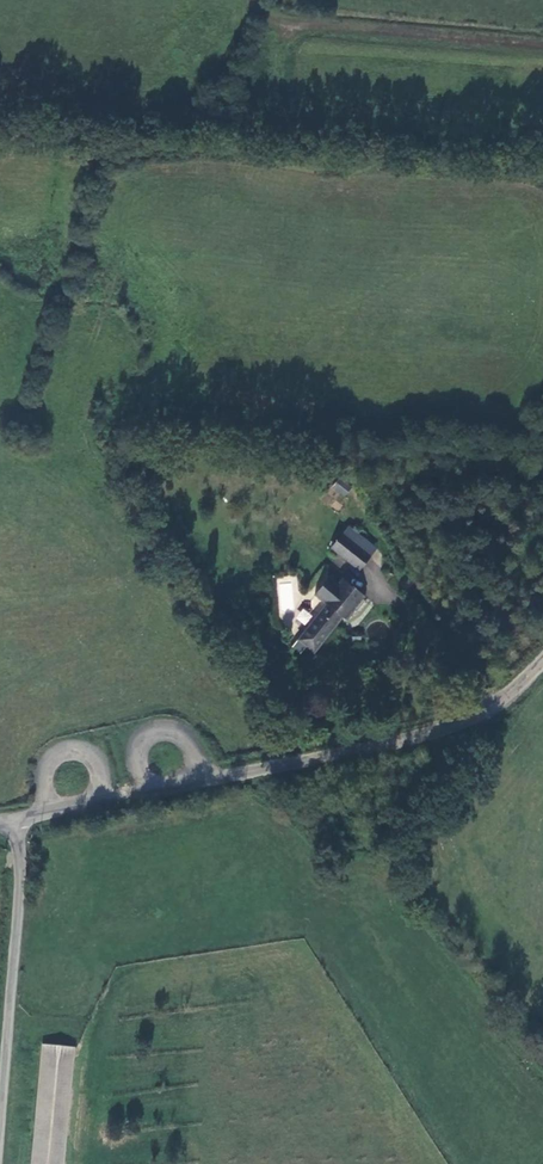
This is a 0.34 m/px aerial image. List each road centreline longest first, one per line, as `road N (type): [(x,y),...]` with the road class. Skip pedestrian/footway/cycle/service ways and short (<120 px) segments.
road 1 (unclassified): [(542,658),(482,712),(443,730),(212,778)]
road 2 (track): [(253,0),(268,19),(290,25),(542,43)]
road 3 (unclassified): [(17,817),(0,1050)]
road 4 (unclassified): [(212,778),(195,742),(167,733),(143,746),(152,790)]
road 5 (unclassified): [(107,799),(97,762),(72,756),(48,772),(44,811)]

